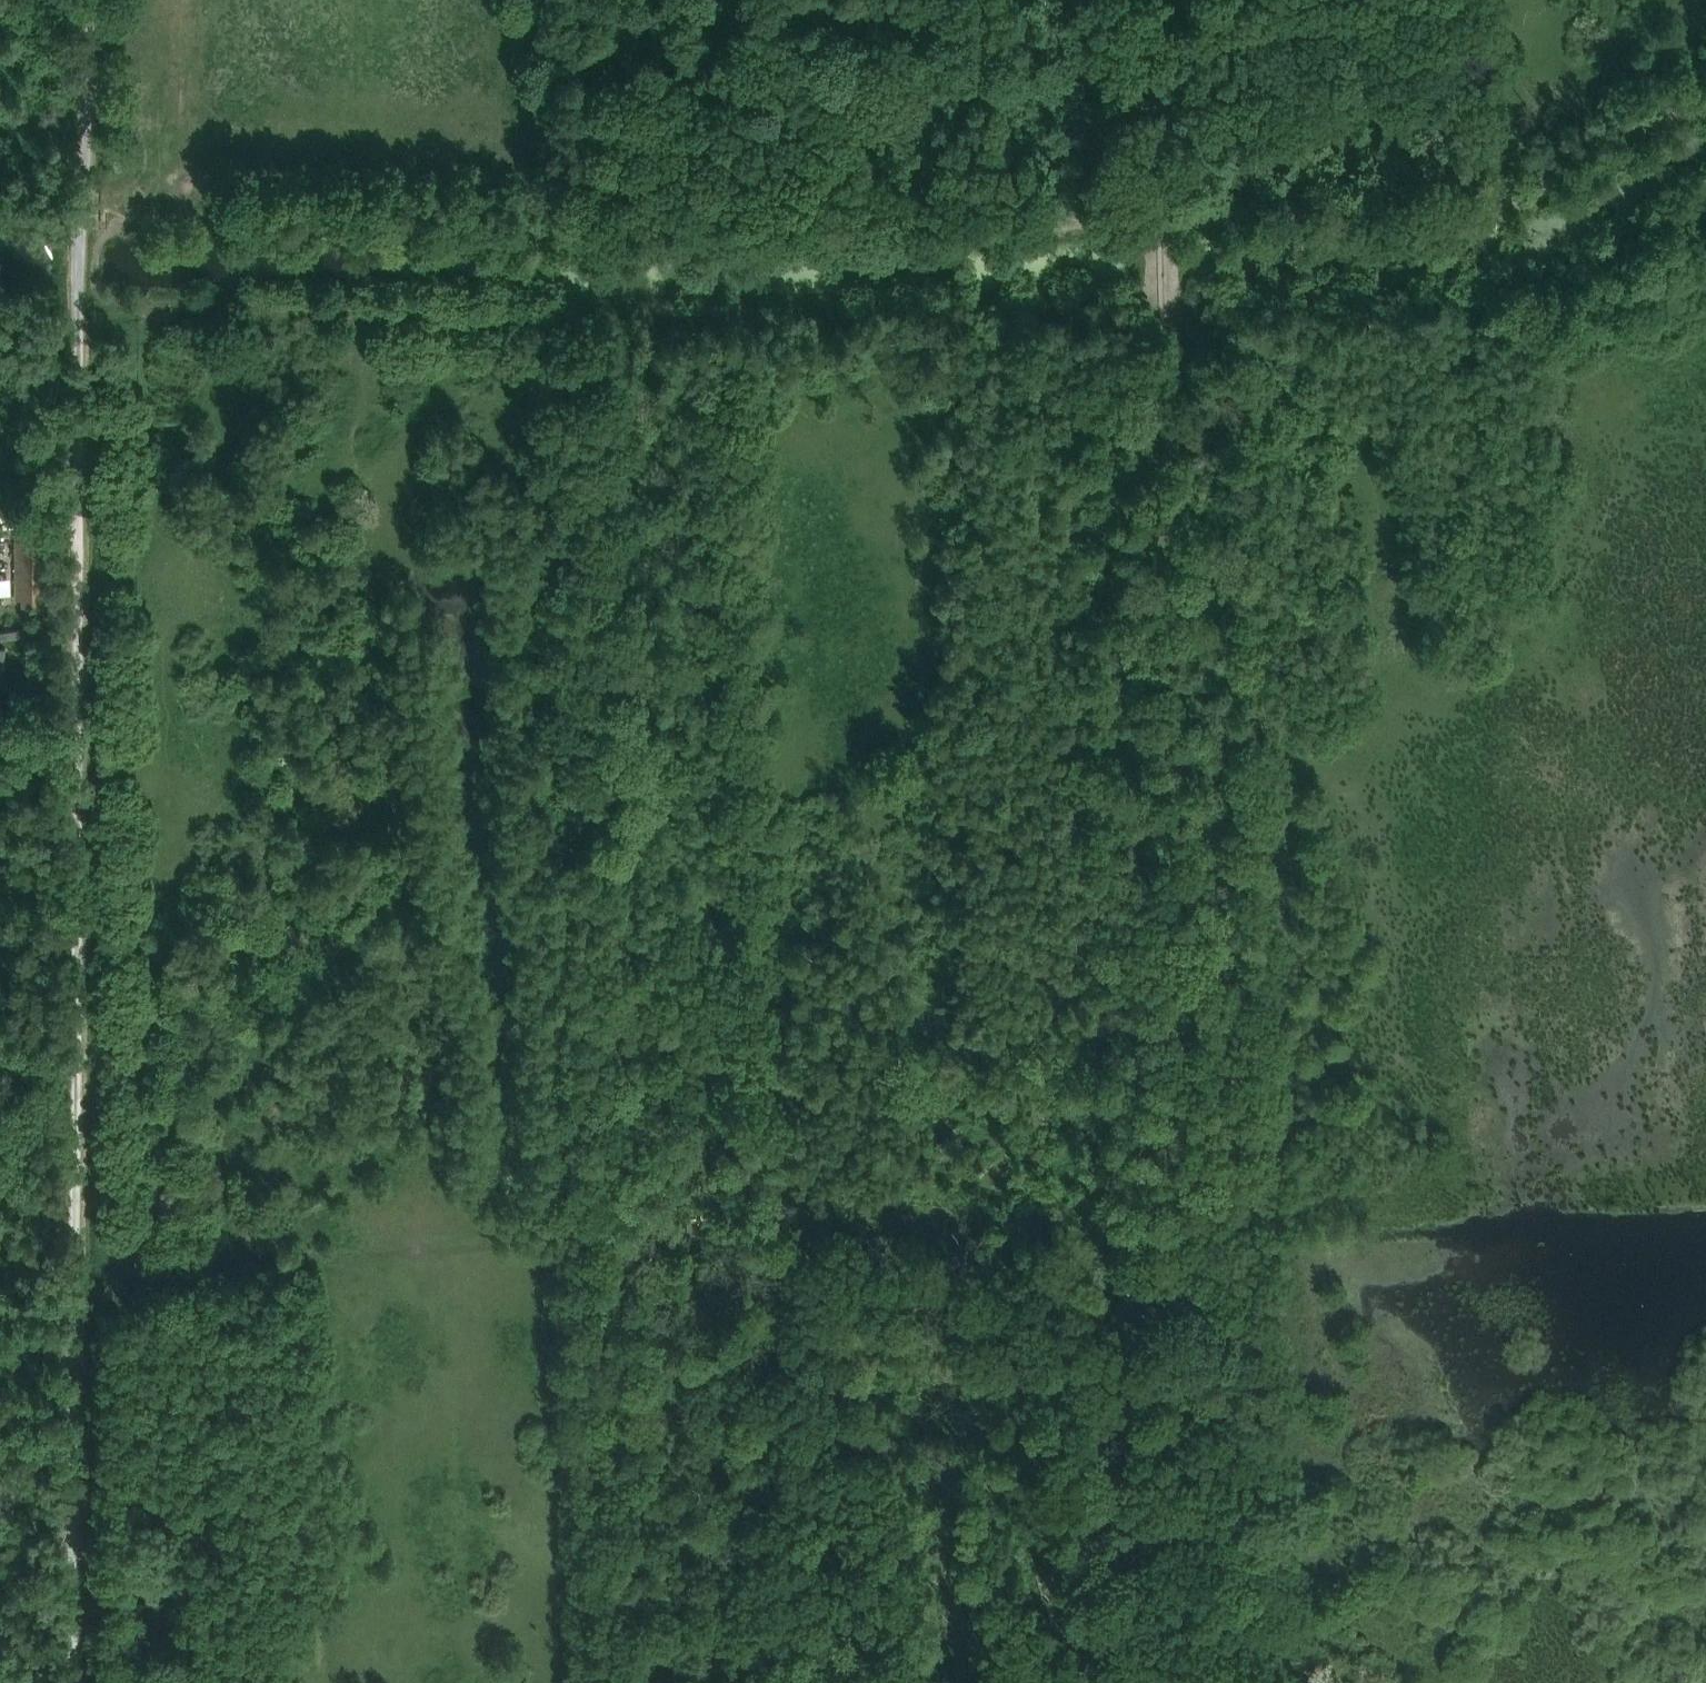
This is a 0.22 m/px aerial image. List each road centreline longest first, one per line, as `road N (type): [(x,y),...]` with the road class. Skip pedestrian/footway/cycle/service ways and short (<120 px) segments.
road 1 (track): [(67,1682),(82,0)]
road 2 (track): [(1159,305),(1151,0)]

